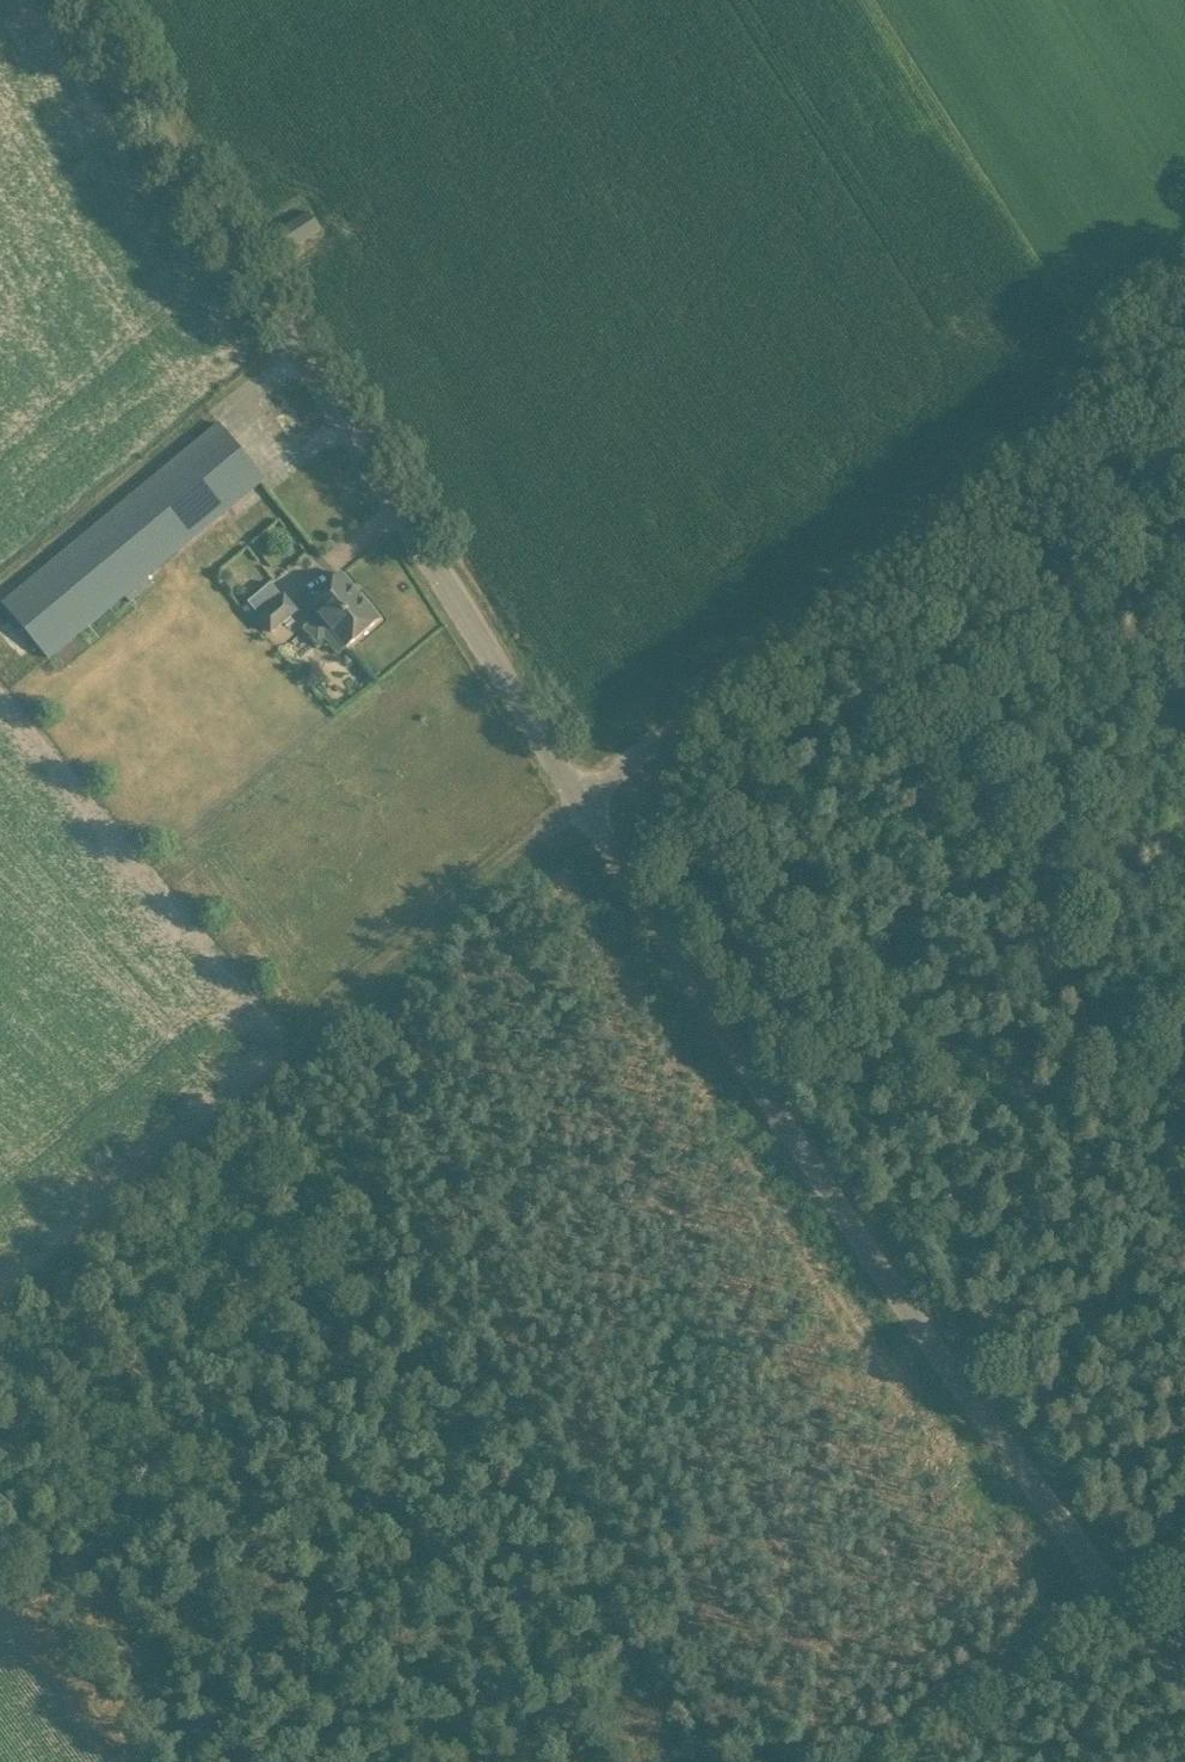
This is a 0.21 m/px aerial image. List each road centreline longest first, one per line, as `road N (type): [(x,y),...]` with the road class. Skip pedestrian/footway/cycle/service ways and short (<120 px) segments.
road 1 (unclassified): [(1184,1685),(970,1386),(594,802)]
road 2 (unclassified): [(594,802),(84,0)]
road 3 (unclassified): [(594,802),(1184,325)]
road 4 (track): [(594,802),(310,1044)]
road 5 (track): [(1086,1600),(849,1761)]
road 6 (track): [(127,1761),(0,1591)]

